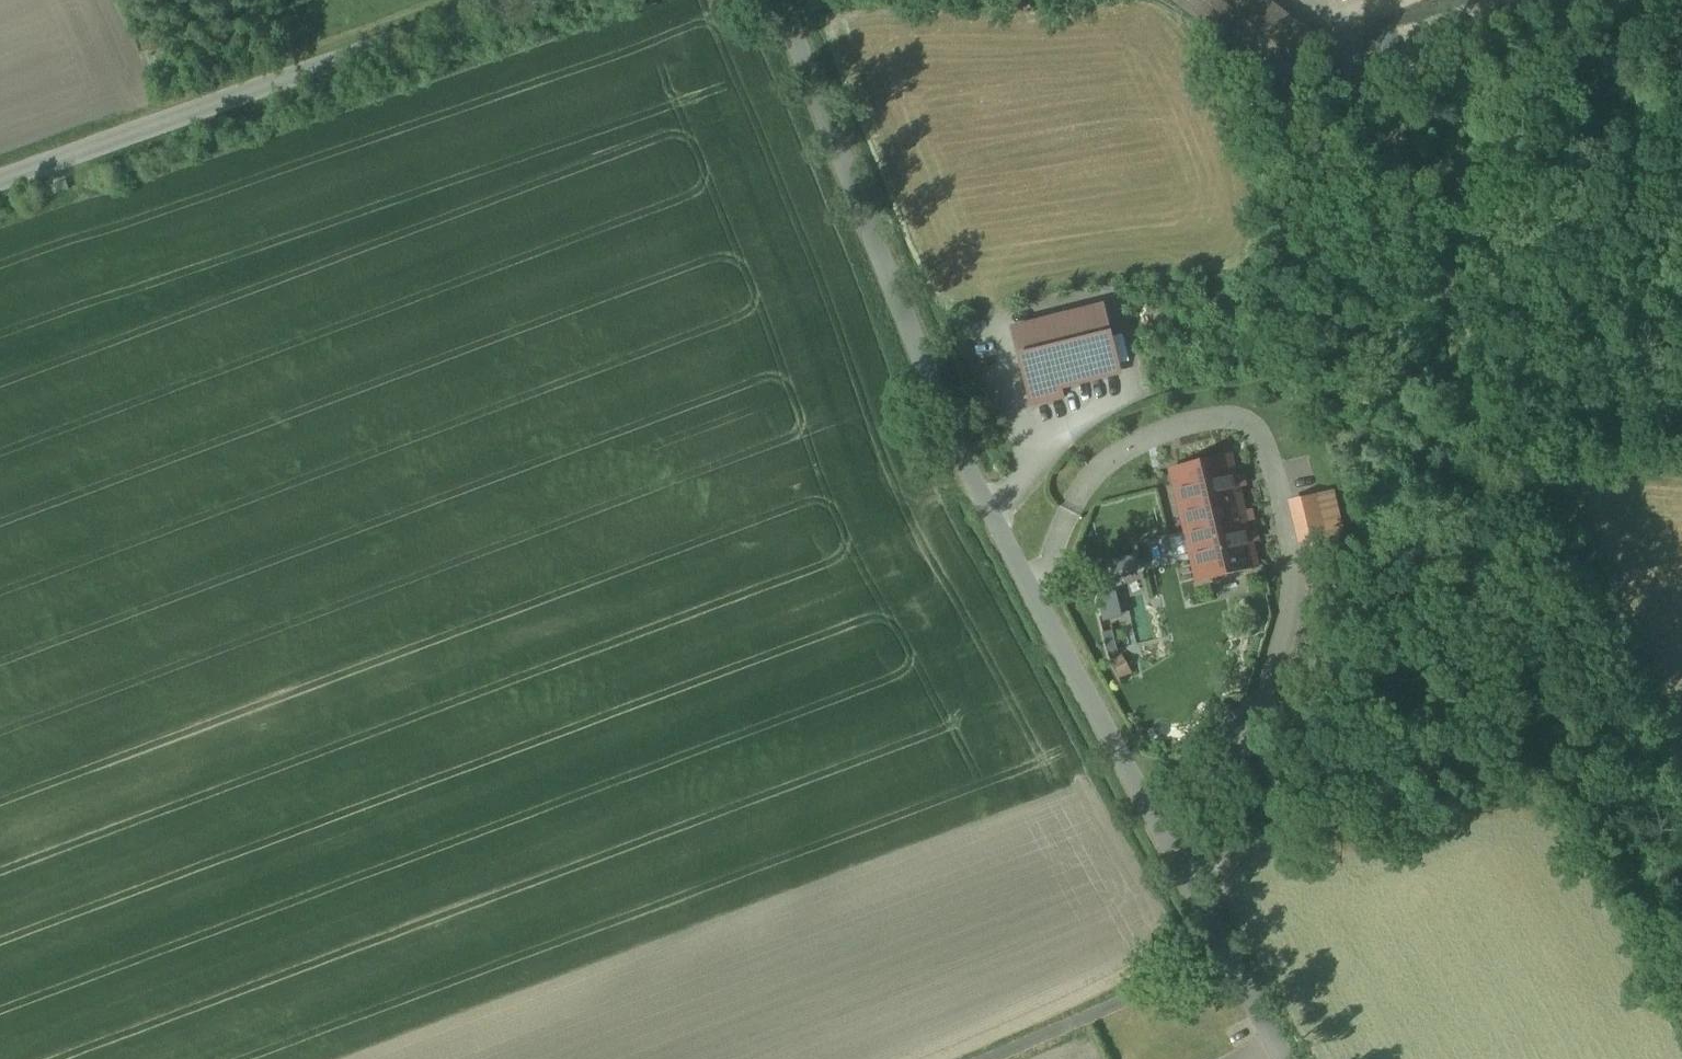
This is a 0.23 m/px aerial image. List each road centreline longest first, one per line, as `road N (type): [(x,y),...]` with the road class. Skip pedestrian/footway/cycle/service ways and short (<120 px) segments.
road 1 (unclassified): [(776,0),(965,462),(1283,1058)]
road 2 (track): [(1367,60),(1501,449),(1681,773)]
road 3 (unclassified): [(507,0),(0,182)]

